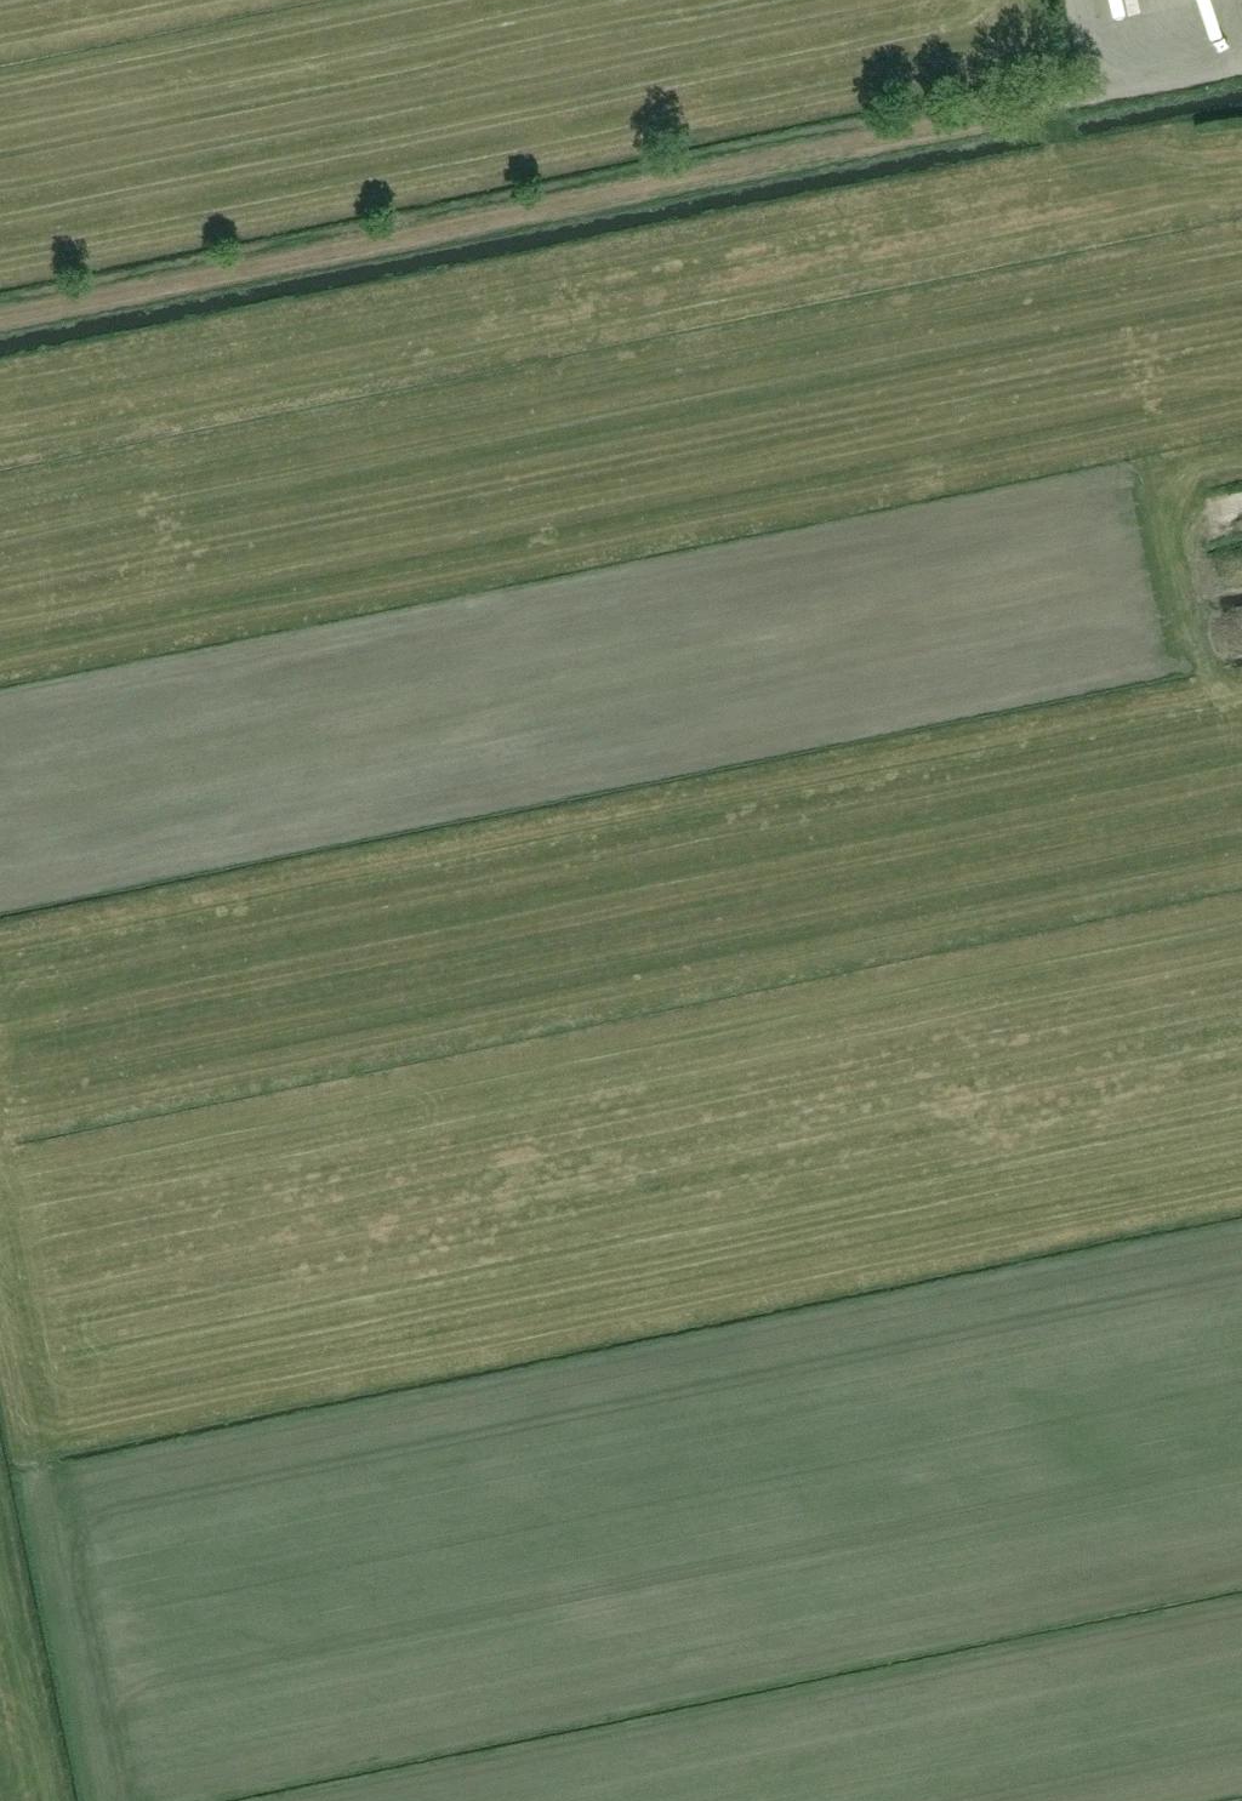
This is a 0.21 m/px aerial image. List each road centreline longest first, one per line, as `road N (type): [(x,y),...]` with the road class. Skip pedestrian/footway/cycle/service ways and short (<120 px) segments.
road 1 (track): [(1241,61),(0,314)]
road 2 (track): [(0,1591),(43,1800)]

